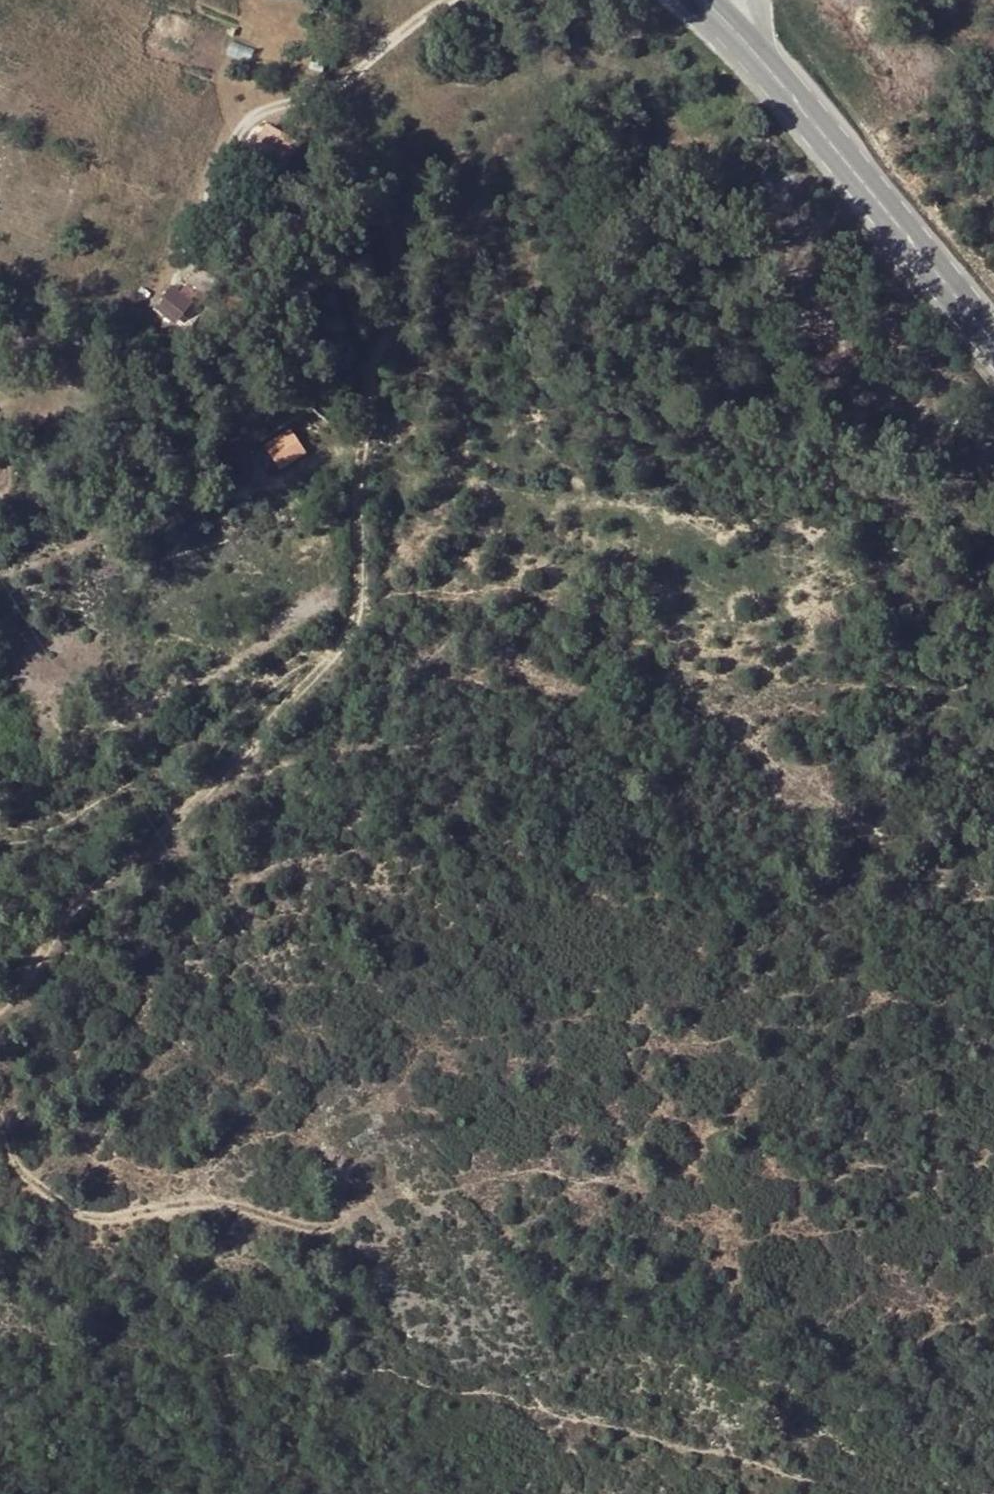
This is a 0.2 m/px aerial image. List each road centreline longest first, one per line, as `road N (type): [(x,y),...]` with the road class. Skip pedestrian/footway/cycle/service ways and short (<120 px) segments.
road 1 (tertiary): [(993,346),(714,17)]
road 2 (track): [(0,1124),(17,1168),(59,1205),(129,1221),(203,1207),(328,1228)]

